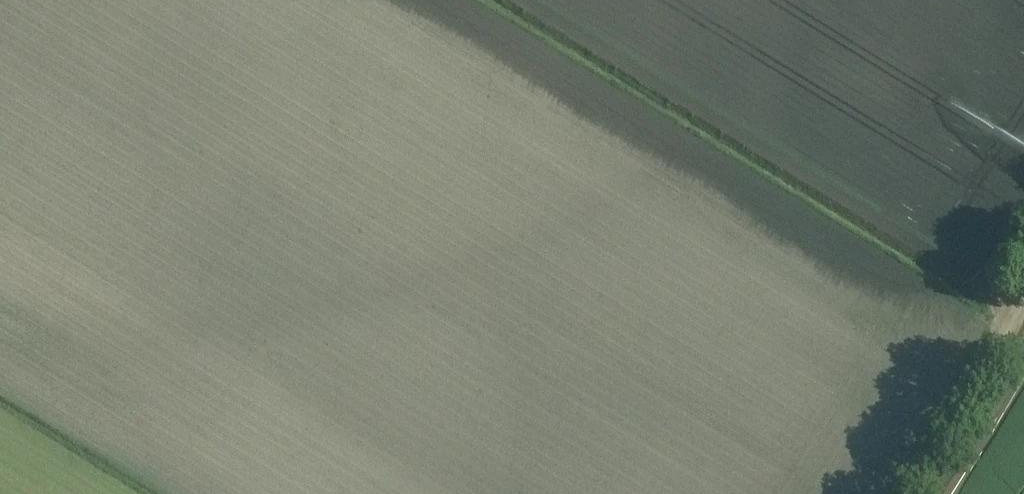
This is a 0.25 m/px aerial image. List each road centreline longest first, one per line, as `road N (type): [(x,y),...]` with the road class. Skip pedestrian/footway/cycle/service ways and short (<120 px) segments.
road 1 (track): [(1006,324),(498,0)]
road 2 (track): [(1023,294),(902,493)]

